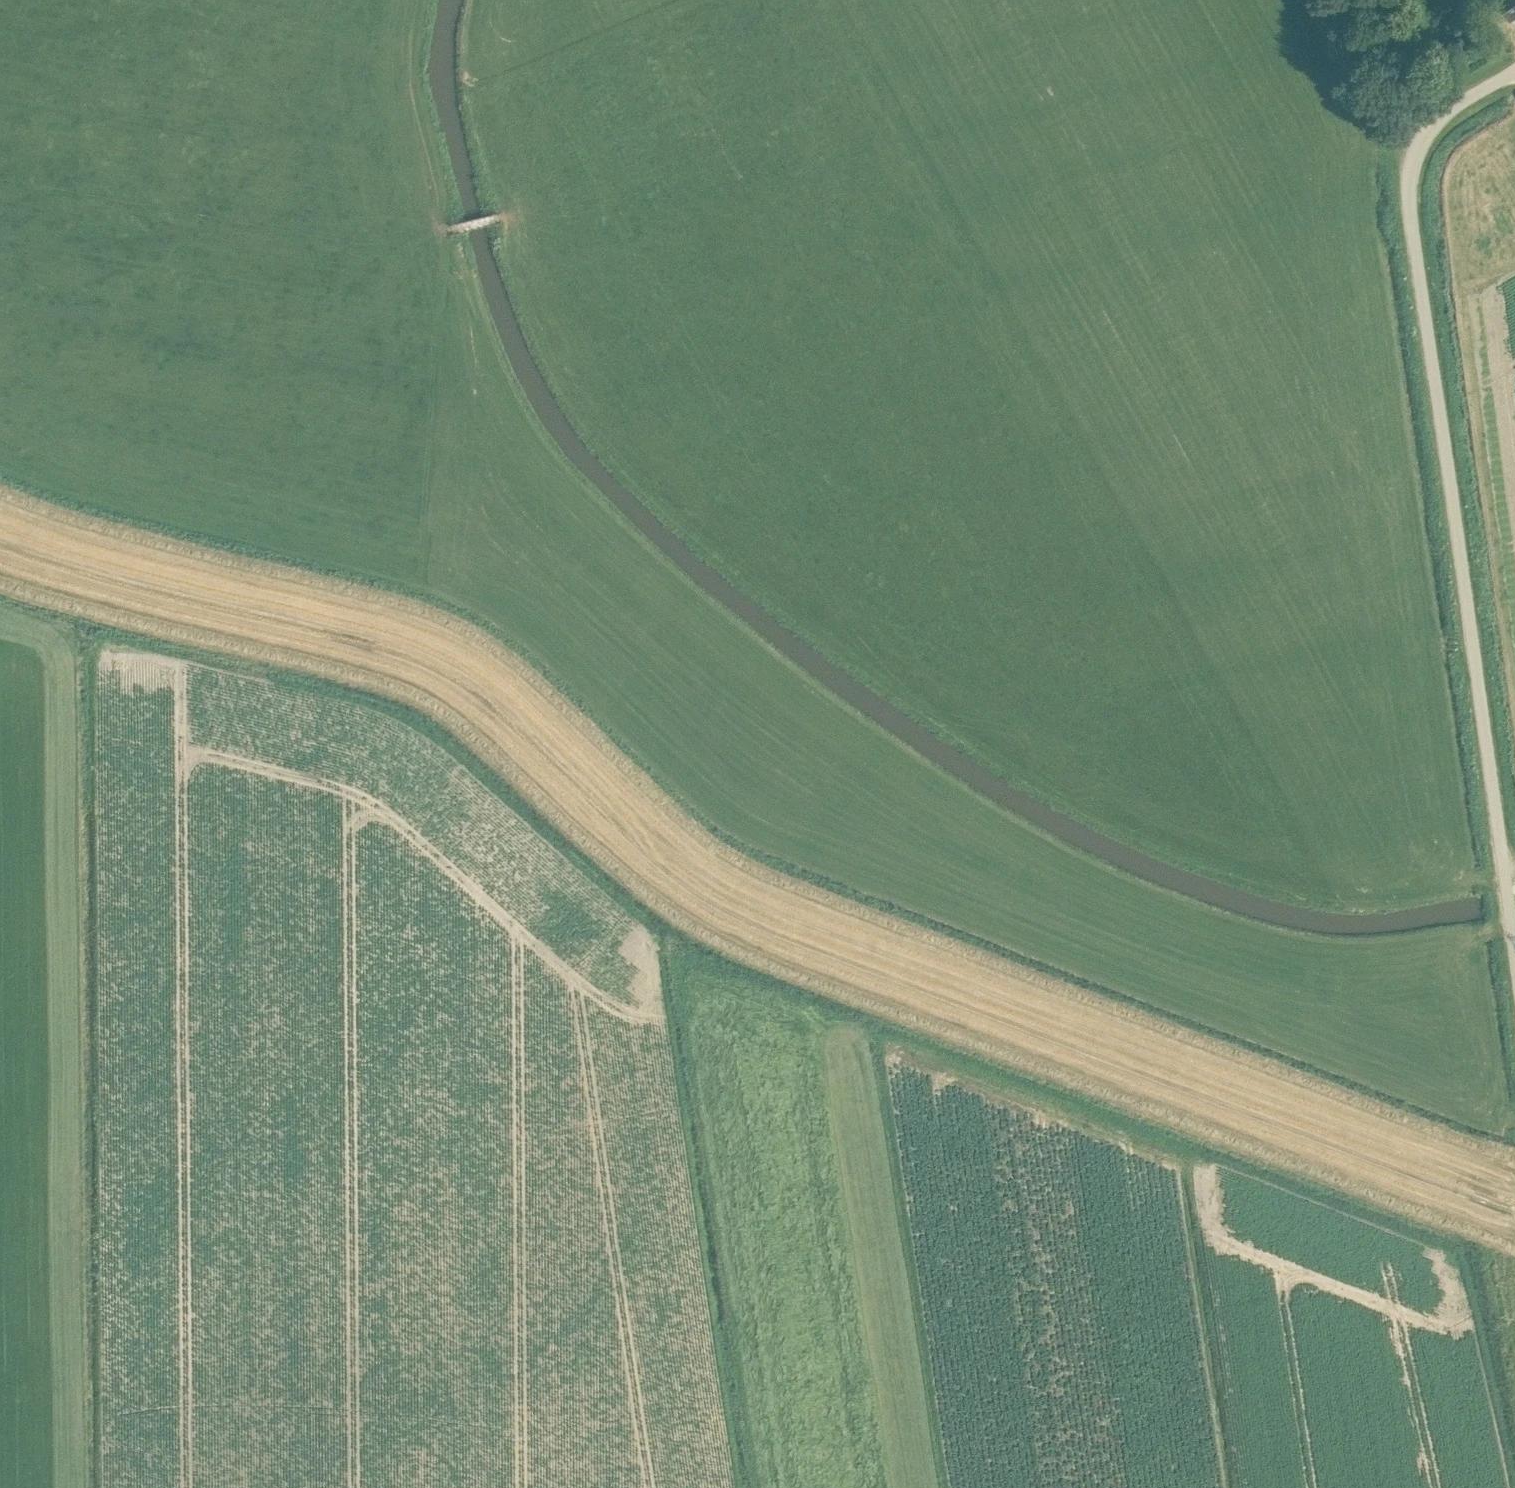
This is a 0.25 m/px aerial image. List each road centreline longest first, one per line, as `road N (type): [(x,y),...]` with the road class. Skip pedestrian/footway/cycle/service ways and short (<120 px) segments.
road 1 (unclassified): [(1514,943),(1406,179),(1441,116),(1514,73)]

